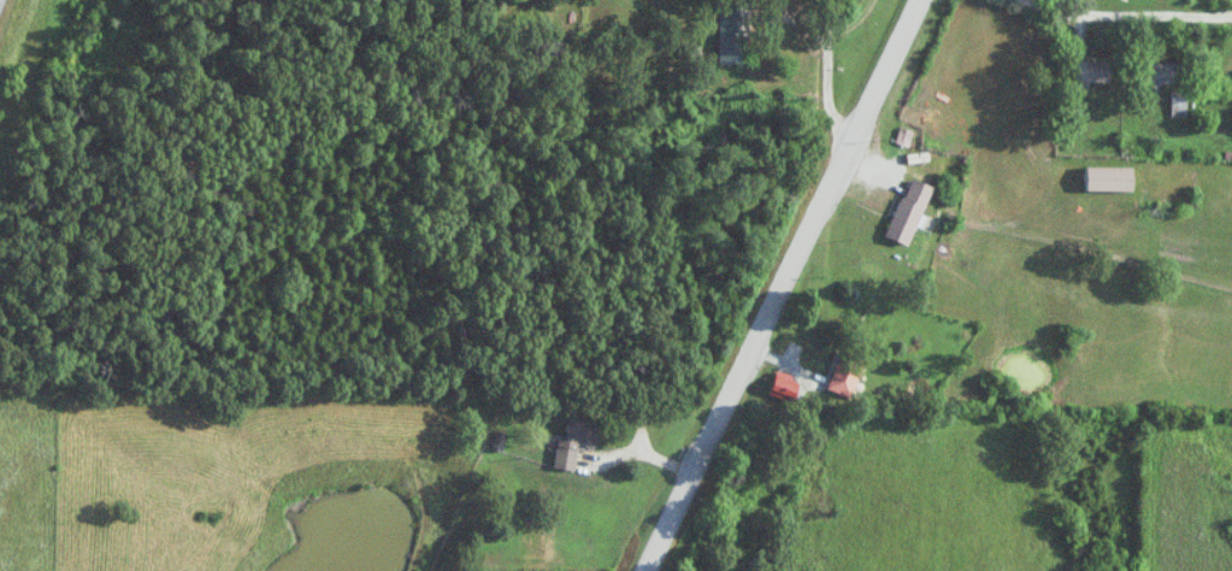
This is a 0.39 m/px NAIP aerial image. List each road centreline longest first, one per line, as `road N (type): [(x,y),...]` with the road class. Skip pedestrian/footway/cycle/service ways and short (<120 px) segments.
road 1 (secondary): [(656,570),(691,473),(926,0)]
road 2 (residential): [(854,155),(906,182),(942,189),(975,225),(1231,290)]
road 3 (residential): [(1022,0),(1081,22),(1231,23)]
road 4 (residential): [(854,155),(833,113),(832,61),(877,14),(879,0)]

